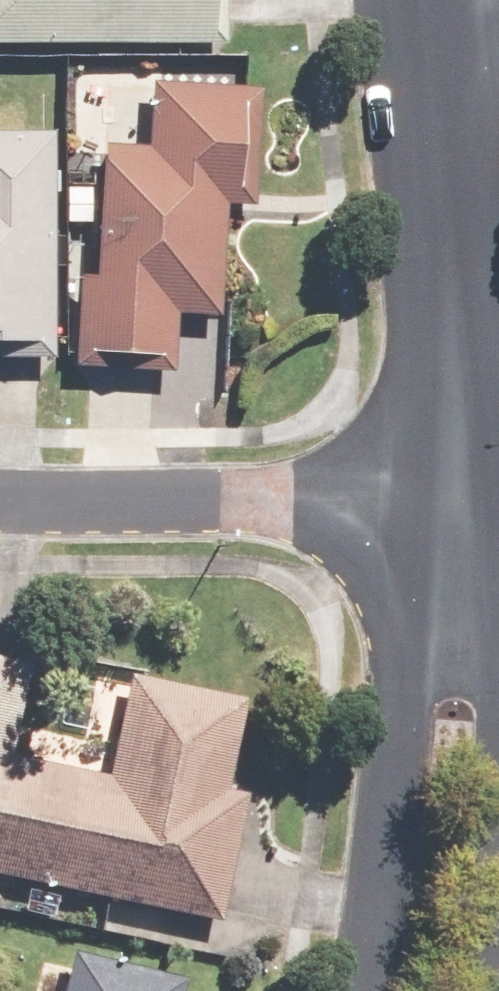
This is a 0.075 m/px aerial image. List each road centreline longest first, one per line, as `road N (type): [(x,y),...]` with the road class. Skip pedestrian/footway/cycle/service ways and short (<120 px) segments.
road 1 (residential): [(413,0),(453,497)]
road 2 (residential): [(453,497),(0,502)]
road 3 (residential): [(354,990),(401,714),(453,584)]
road 4 (residential): [(453,584),(498,719)]
road 5 (residential): [(498,863),(482,990)]

